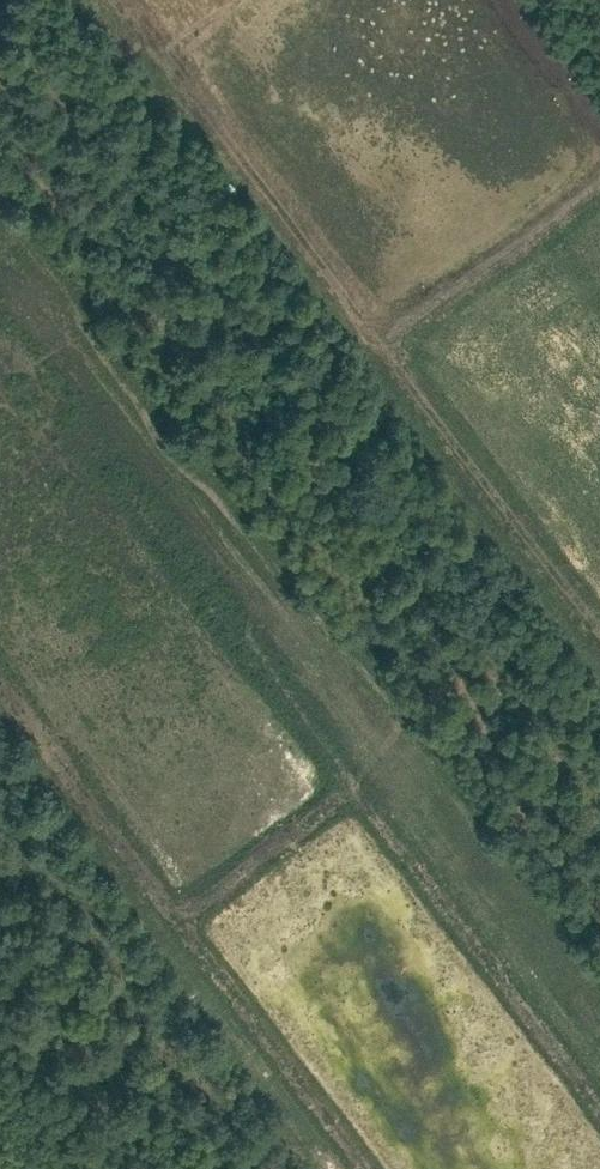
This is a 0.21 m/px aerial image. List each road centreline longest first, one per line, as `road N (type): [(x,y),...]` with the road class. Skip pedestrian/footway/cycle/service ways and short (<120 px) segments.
road 1 (track): [(0,267),(599,1075)]
road 2 (track): [(120,0),(599,617)]
road 3 (track): [(0,680),(370,1168)]
road 4 (track): [(378,334),(599,175)]
road 5 (track): [(177,914),(376,774)]

